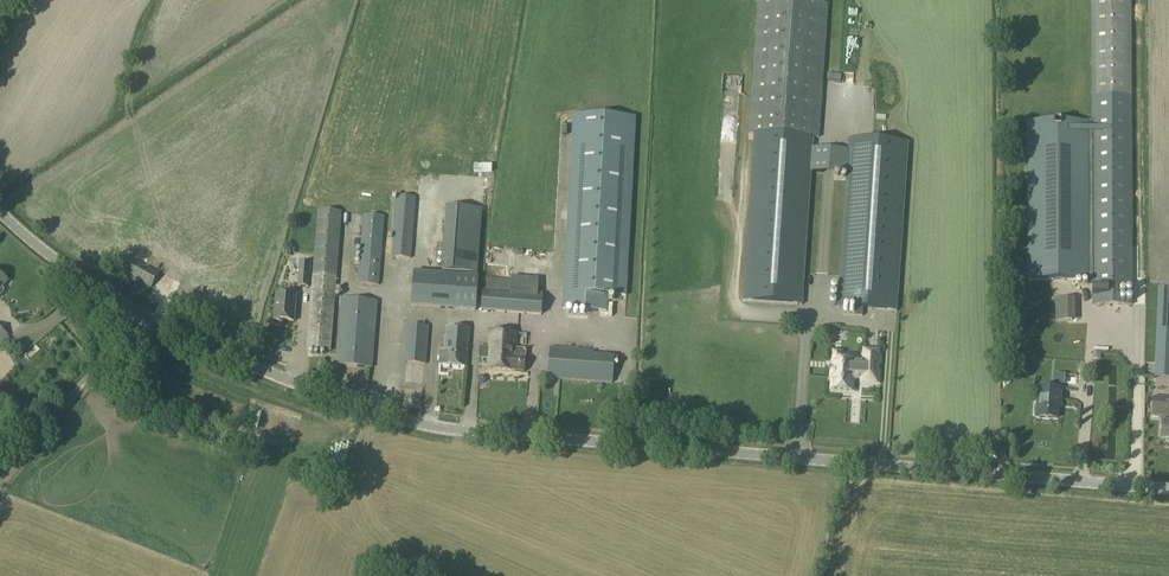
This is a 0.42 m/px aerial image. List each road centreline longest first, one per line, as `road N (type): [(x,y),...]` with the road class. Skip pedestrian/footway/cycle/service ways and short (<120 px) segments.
road 1 (unclassified): [(0,215),(79,276),(167,328),(258,369),(423,425),(1168,489)]

